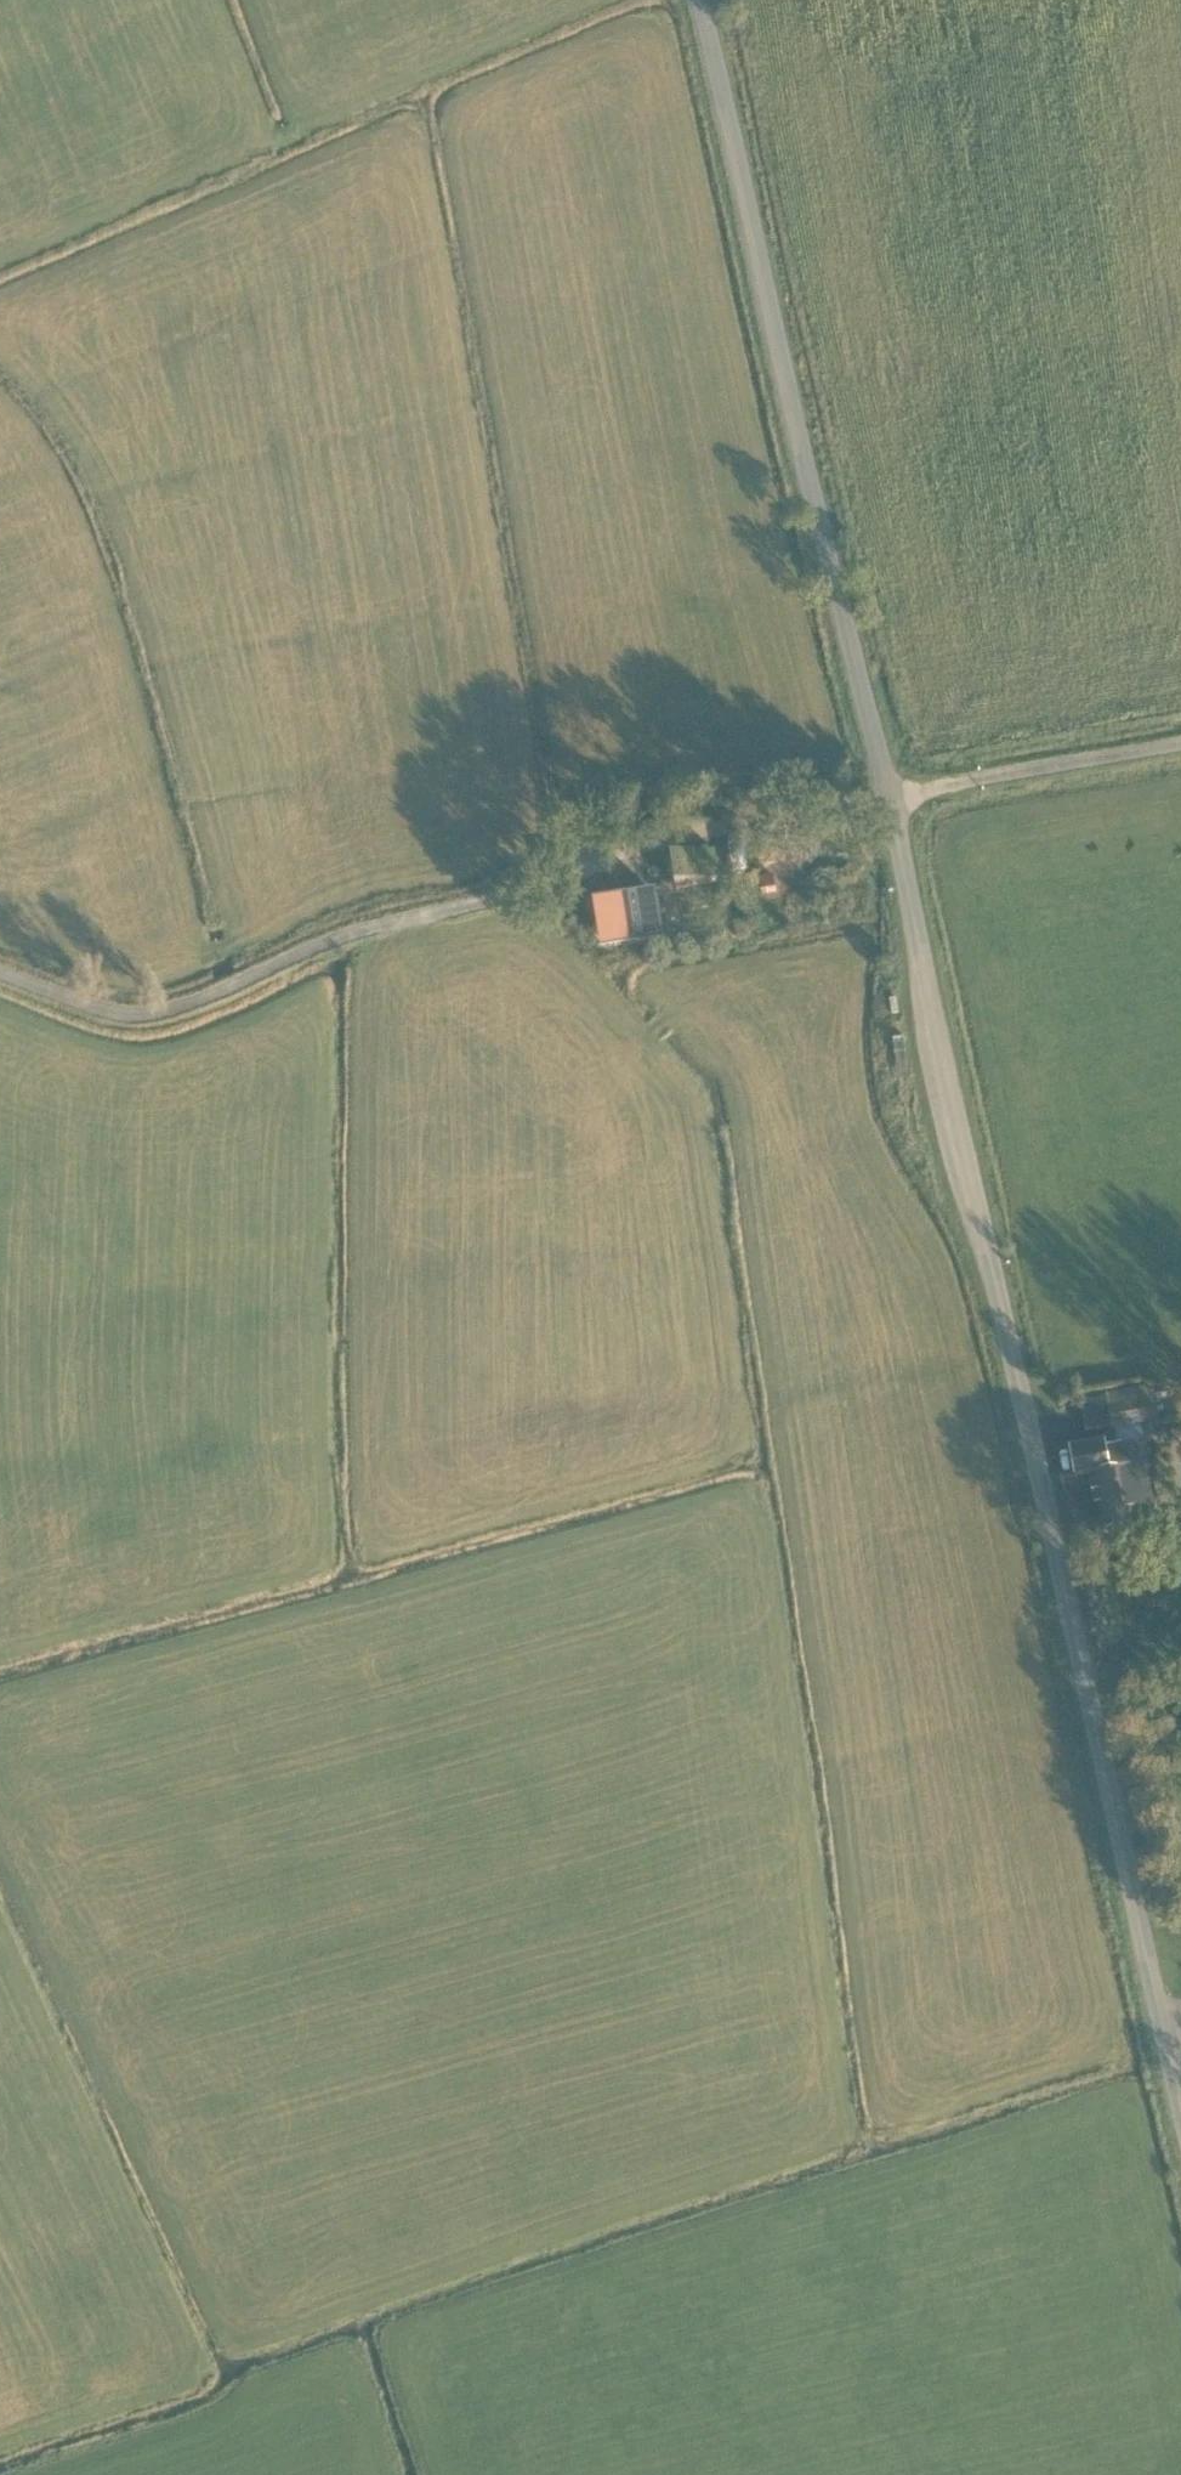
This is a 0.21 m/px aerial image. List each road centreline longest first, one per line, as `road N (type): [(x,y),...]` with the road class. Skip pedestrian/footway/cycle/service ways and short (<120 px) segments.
road 1 (tertiary): [(1180,2106),(887,798)]
road 2 (unclassified): [(0,975),(100,1011),(145,1016),(191,1005),(353,934),(497,898),(608,845),(887,798)]
road 3 (tertiary): [(887,798),(699,0)]

